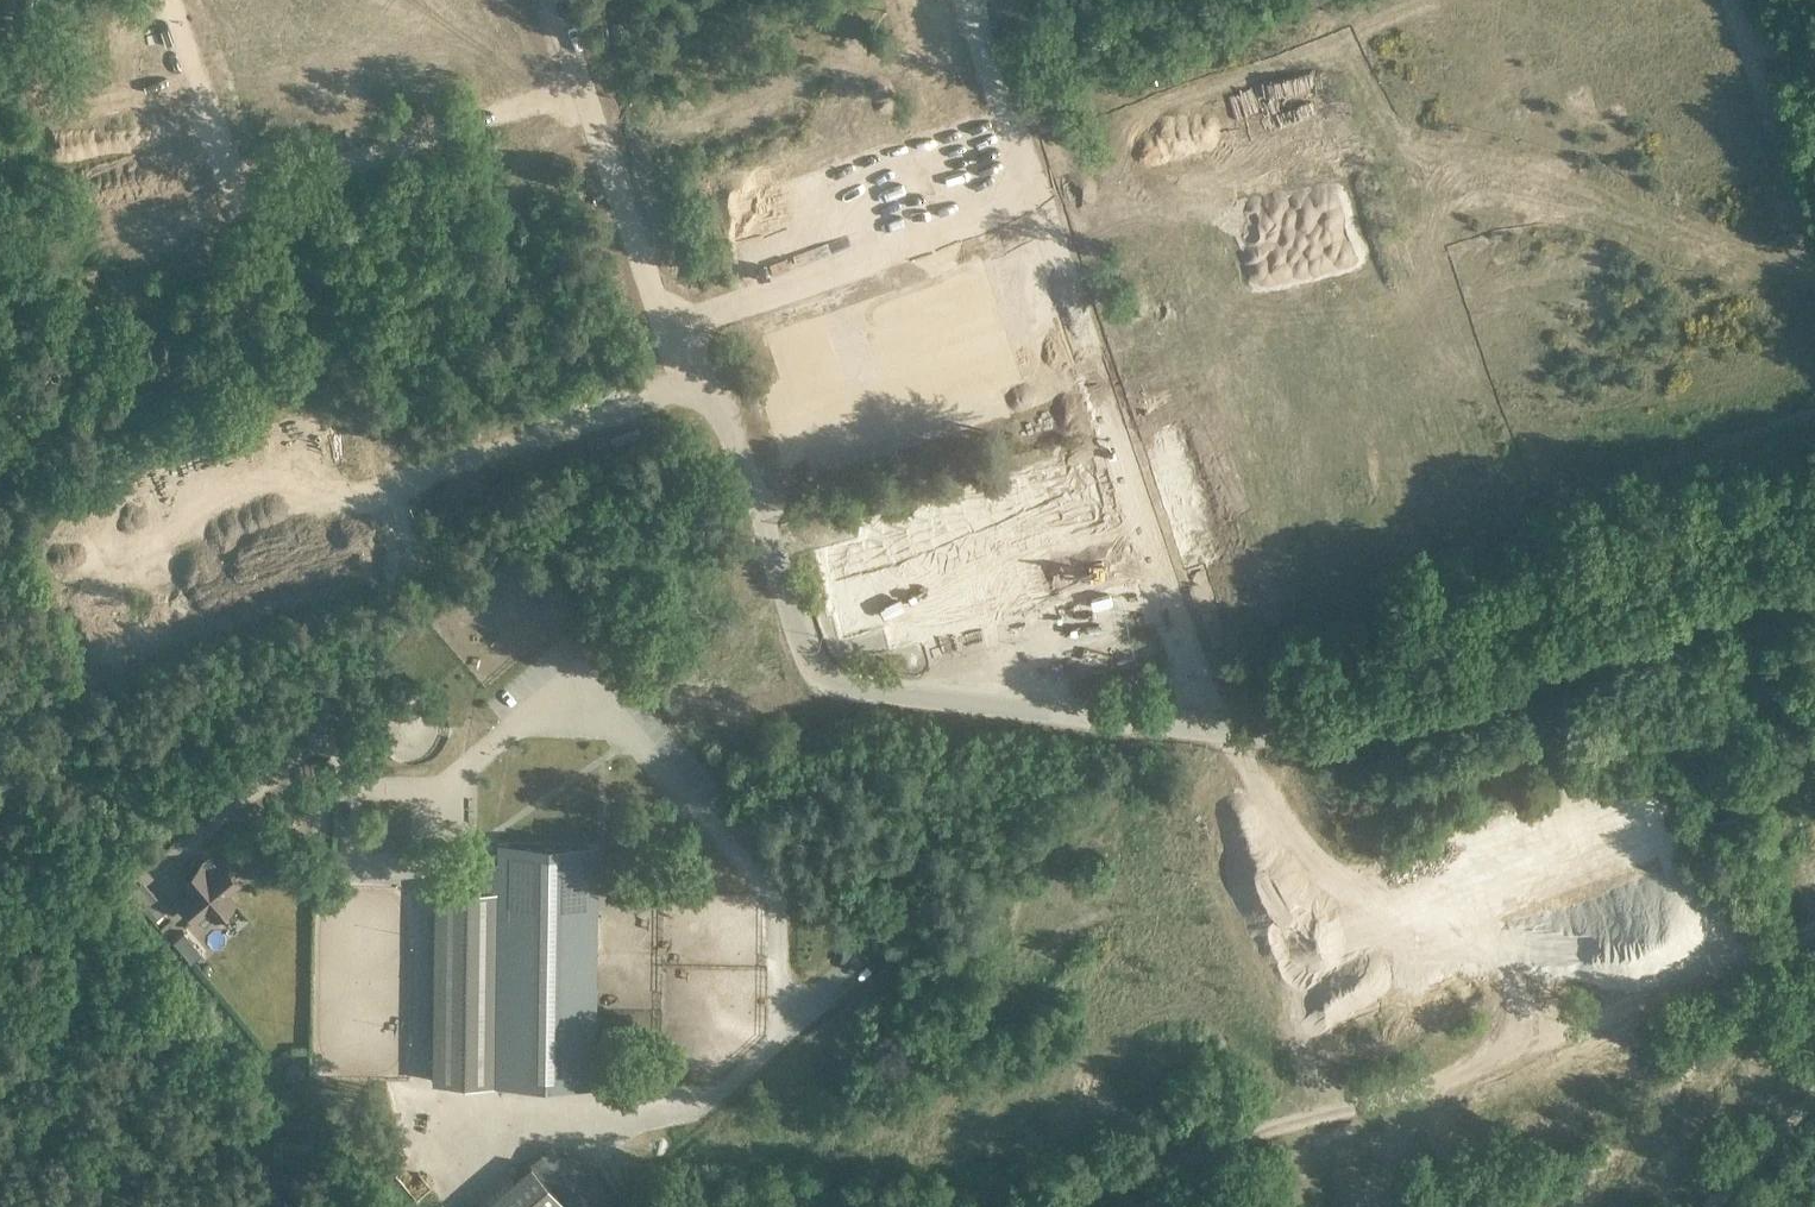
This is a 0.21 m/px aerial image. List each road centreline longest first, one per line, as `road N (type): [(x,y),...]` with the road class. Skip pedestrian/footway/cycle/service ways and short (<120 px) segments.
road 1 (unclassified): [(1814,263),(1755,257),(1559,186),(1436,154),(1349,143),(1214,148),(1038,201)]
road 2 (track): [(0,823),(17,830),(302,1206)]

